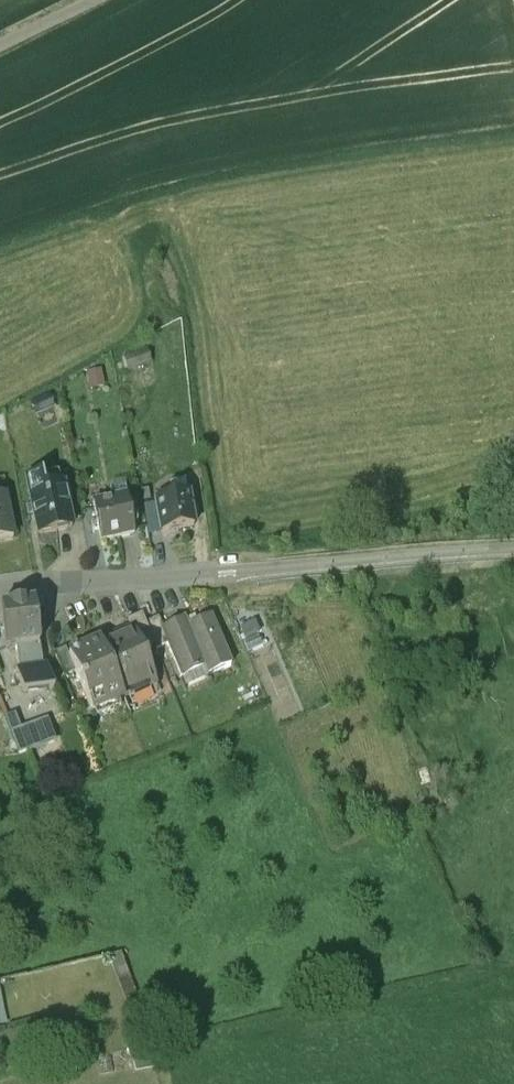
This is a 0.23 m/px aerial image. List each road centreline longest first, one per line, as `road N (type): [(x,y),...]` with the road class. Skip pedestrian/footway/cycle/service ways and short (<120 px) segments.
road 1 (residential): [(513,574),(61,578),(0,586)]

